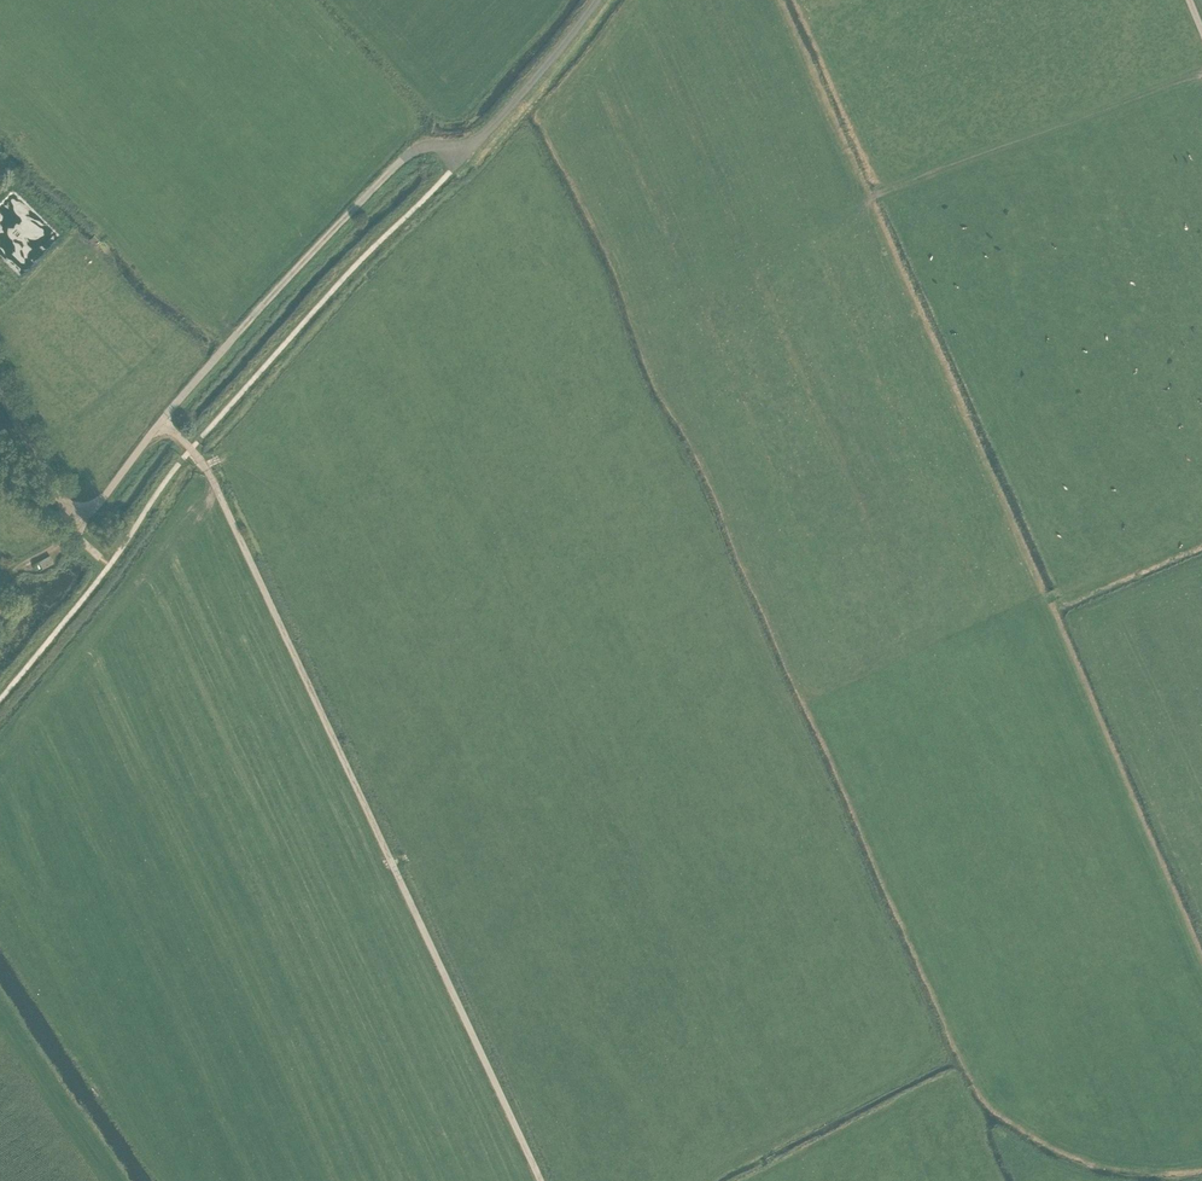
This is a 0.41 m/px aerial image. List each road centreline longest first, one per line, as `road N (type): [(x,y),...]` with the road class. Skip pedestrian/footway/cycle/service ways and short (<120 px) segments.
road 1 (unclassified): [(466,152),(596,0)]

